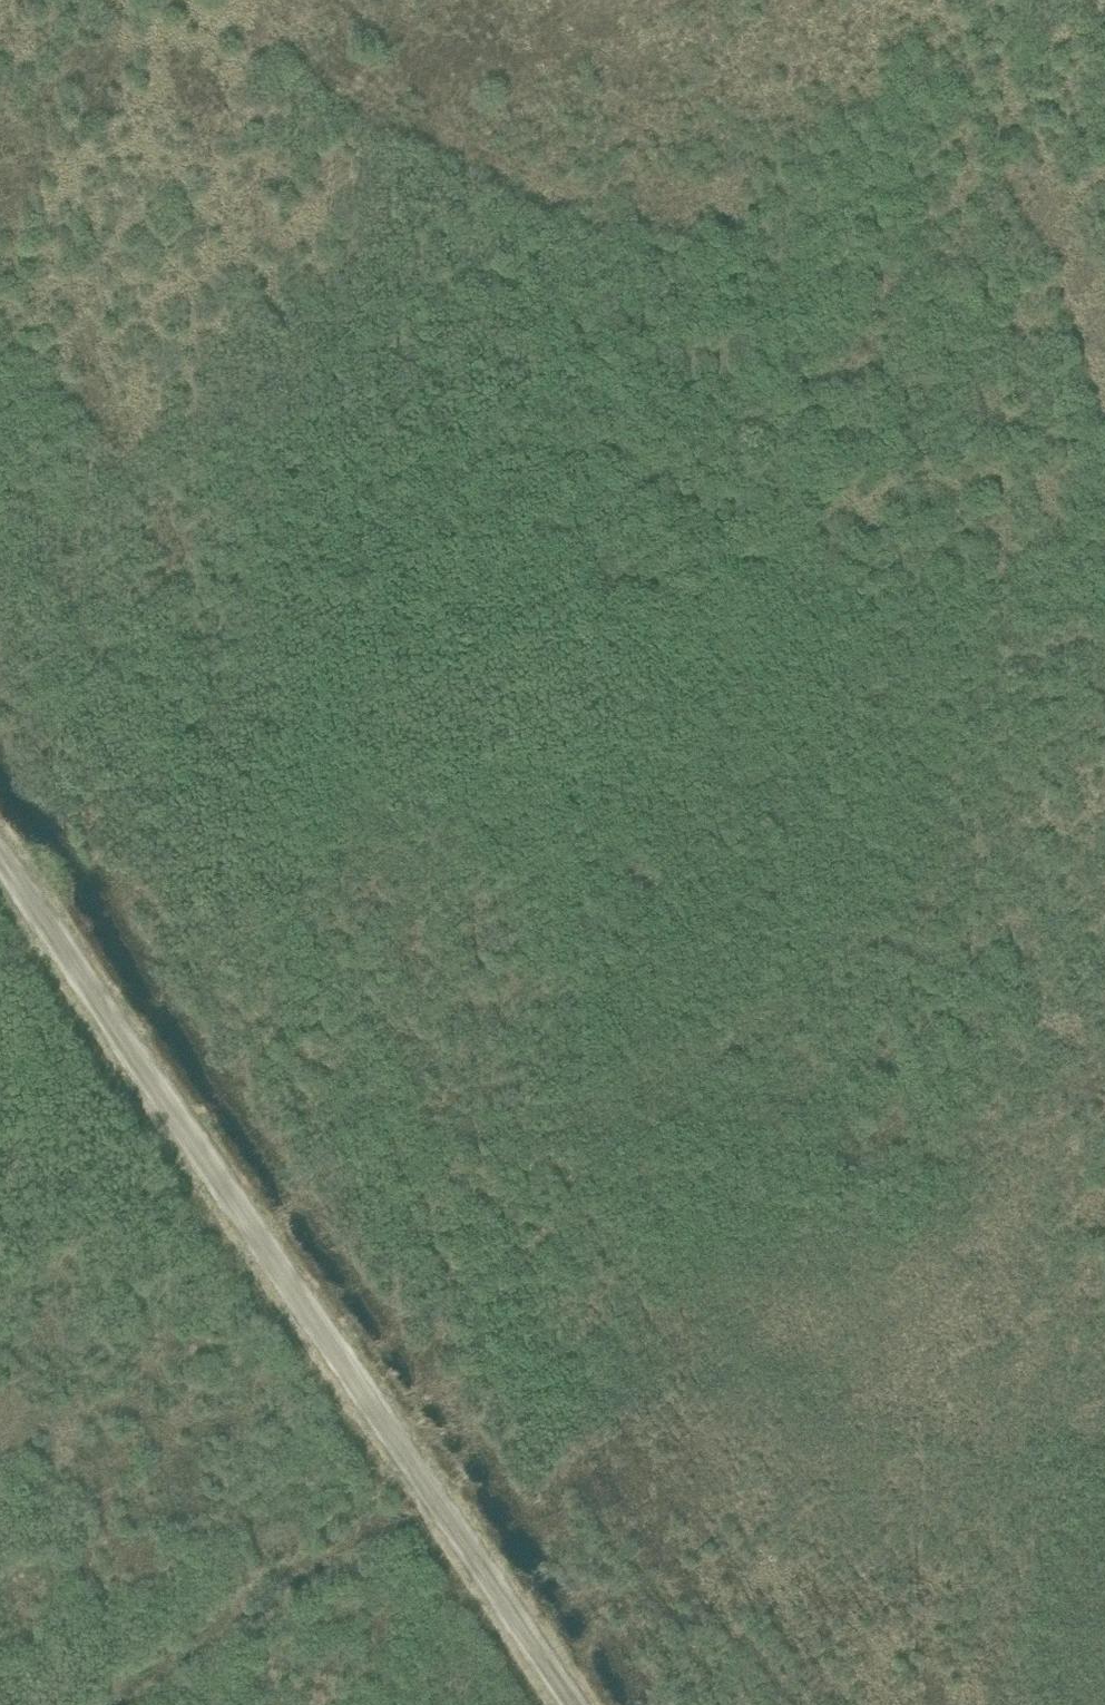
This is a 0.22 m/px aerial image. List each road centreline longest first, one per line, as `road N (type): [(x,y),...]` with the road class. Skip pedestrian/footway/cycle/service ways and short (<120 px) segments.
road 1 (track): [(0,856),(573,1704)]

